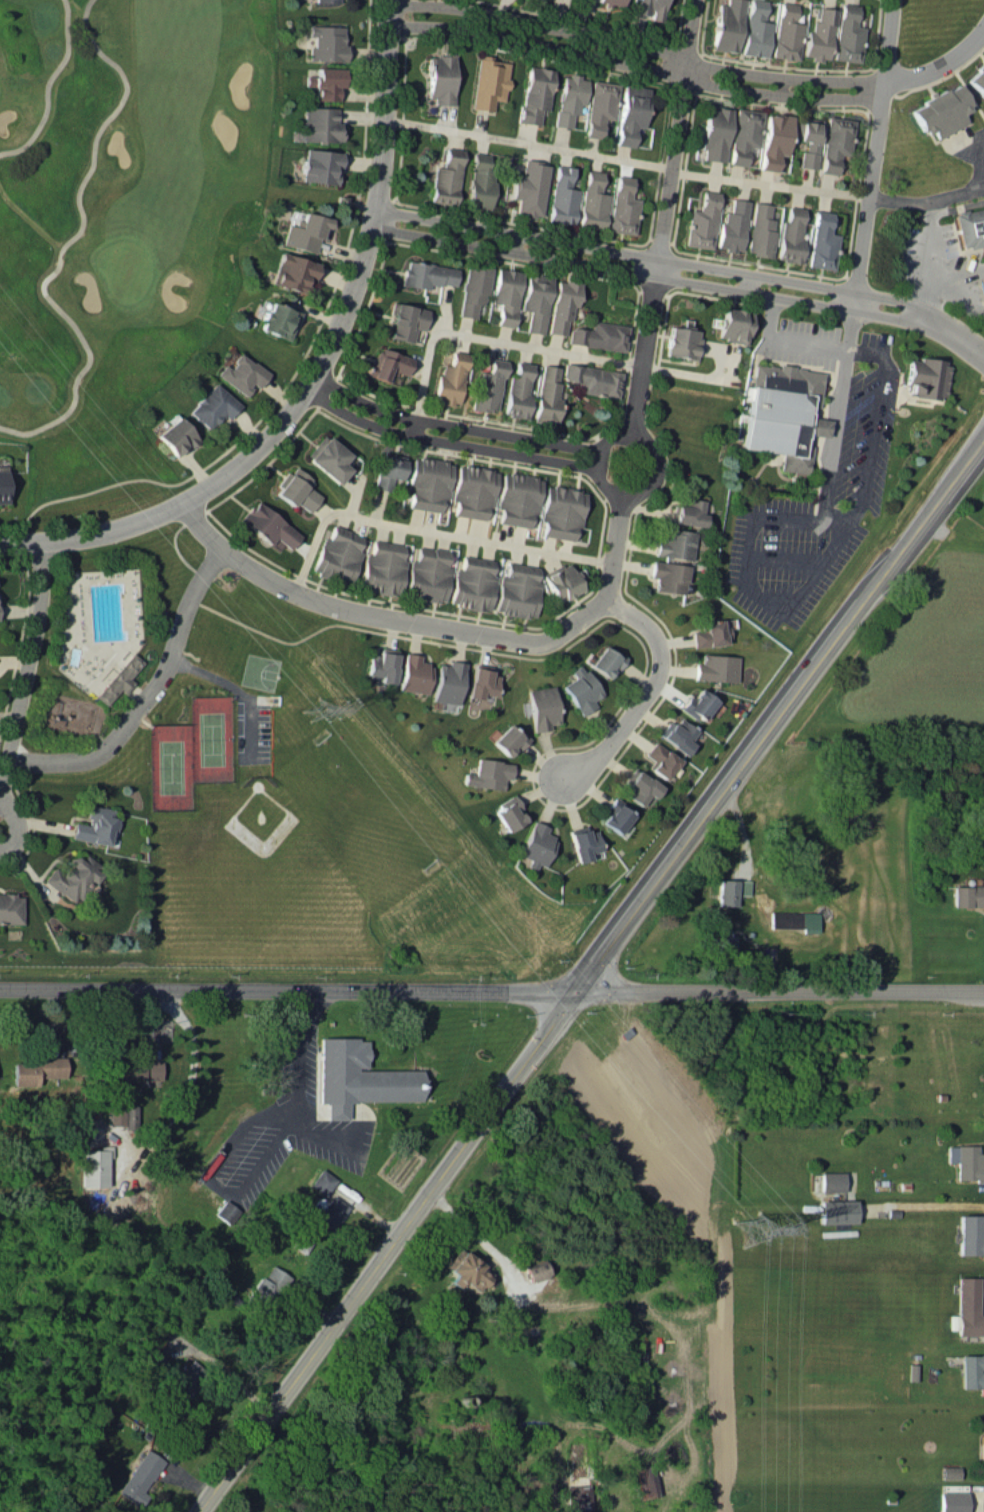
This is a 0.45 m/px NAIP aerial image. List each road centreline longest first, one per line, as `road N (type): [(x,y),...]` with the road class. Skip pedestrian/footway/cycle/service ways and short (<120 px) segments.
road 1 (secondary): [(983,436),(205,1511)]
road 2 (residential): [(983,991),(0,989)]
road 3 (residential): [(387,0),(382,154),(364,253),(330,344),(285,417),(222,476),(165,510),(104,531),(0,543)]
road 4 (residential): [(182,500),(221,548),(316,600),(530,642),(603,598),(620,505)]
road 5 (residential): [(916,315),(900,301),(853,291),(374,208)]
road 6 (residential): [(370,226),(896,318),(916,315)]
road 7 (residential): [(387,25),(457,28),(780,95),(855,97),(882,79)]
road 8 (residential): [(882,79),(749,74),(478,11),(387,4)]
road 9 (residential): [(632,426),(693,0)]
road 10 (residential): [(221,548),(190,593),(161,673),(108,745),(86,759),(6,757)]
road 11 (residential): [(850,310),(892,0)]
road 12 (residential): [(305,388),(382,428),(597,470)]
road 13 (residential): [(600,453),(403,416),(313,373)]
road 14 (residential): [(37,541),(37,615),(0,786)]
road 15 (residential): [(603,598),(646,627),(657,671),(603,749),(563,777)]
road 16 (residential): [(632,426),(602,445),(597,470),(620,505),(651,486),(656,454),(632,426)]
road 17 (residential): [(882,79),(942,64),(983,25)]

